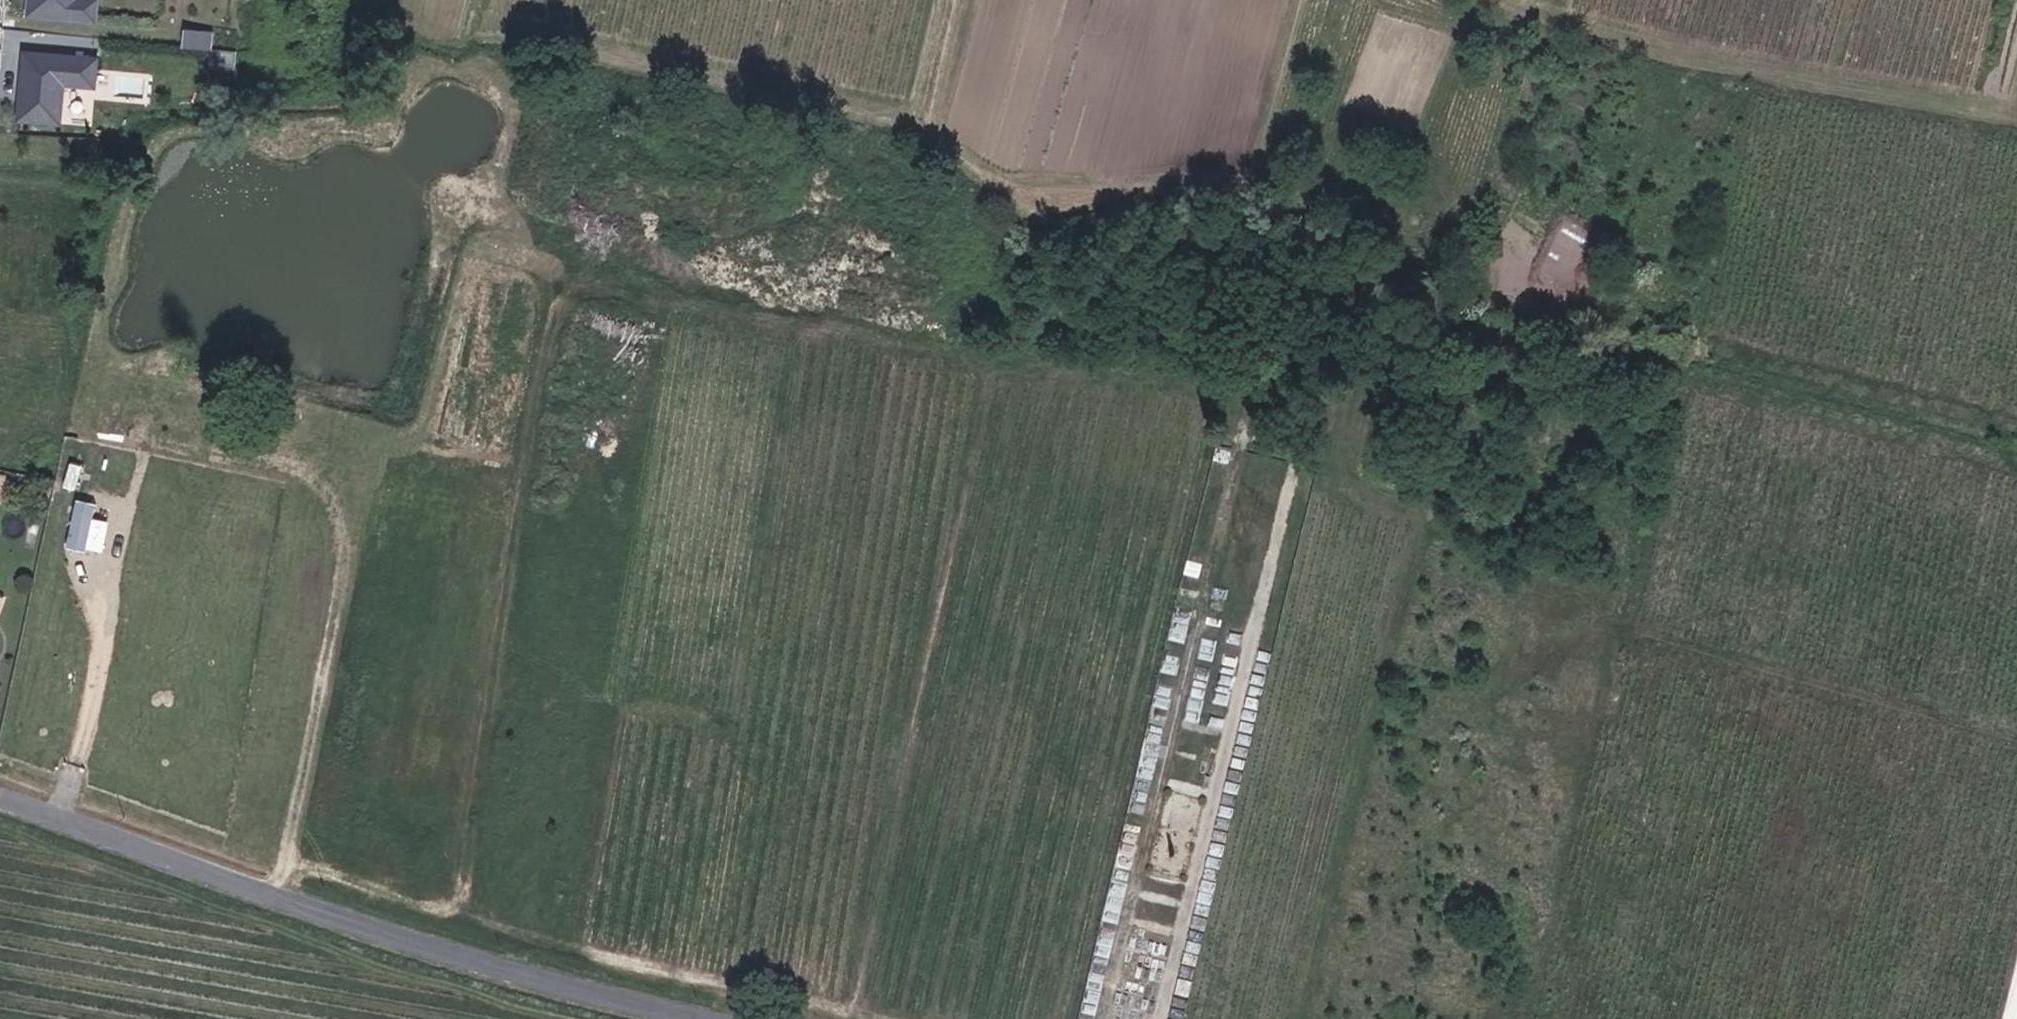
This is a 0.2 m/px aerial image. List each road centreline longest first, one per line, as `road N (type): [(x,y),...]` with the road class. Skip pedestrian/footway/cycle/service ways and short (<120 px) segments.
road 1 (unclassified): [(708,1018),(452,960),(0,812)]

